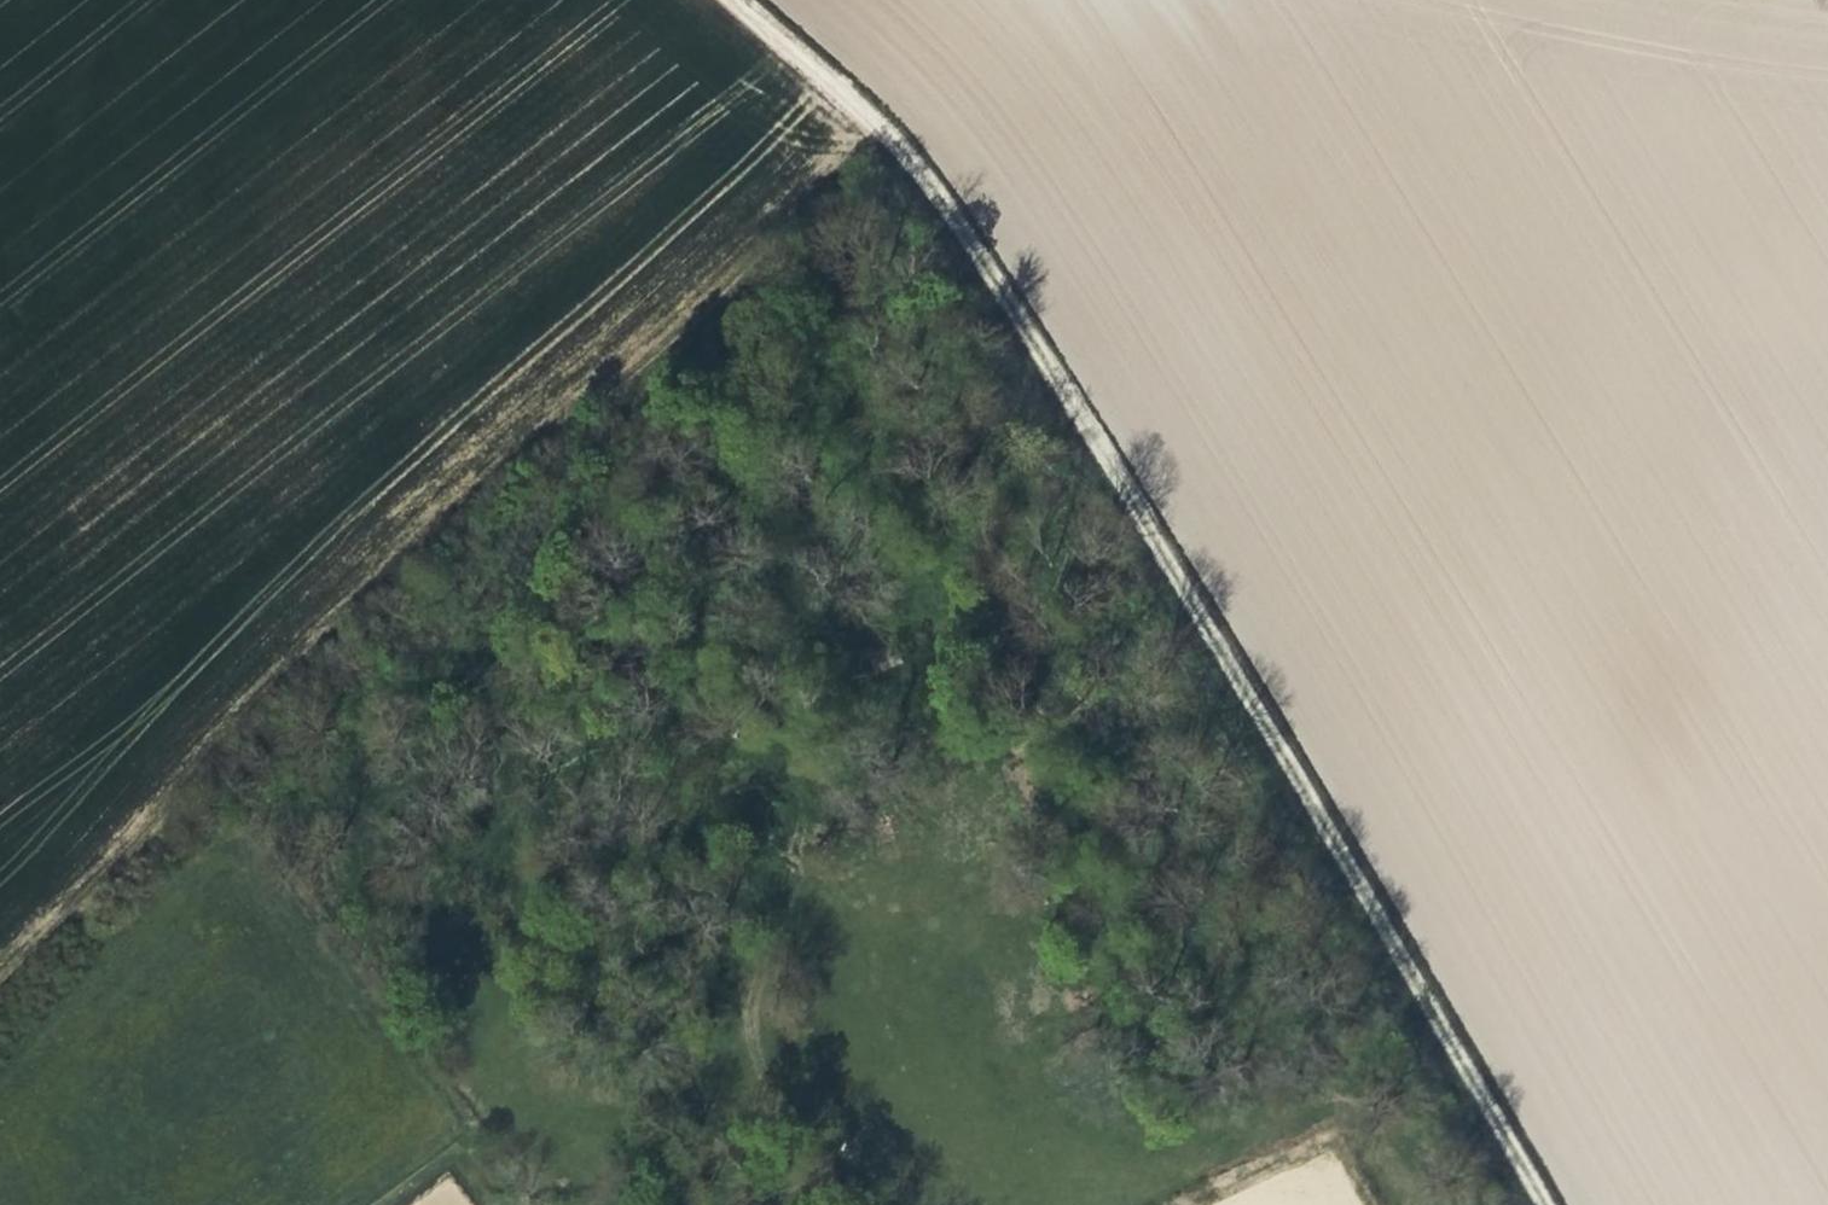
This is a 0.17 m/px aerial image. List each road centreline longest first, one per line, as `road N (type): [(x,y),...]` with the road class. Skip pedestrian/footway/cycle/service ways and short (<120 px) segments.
road 1 (track): [(738,0),(902,152),(1016,312),(1264,715),(1544,1204)]
road 2 (track): [(0,1021),(215,766),(902,152)]

